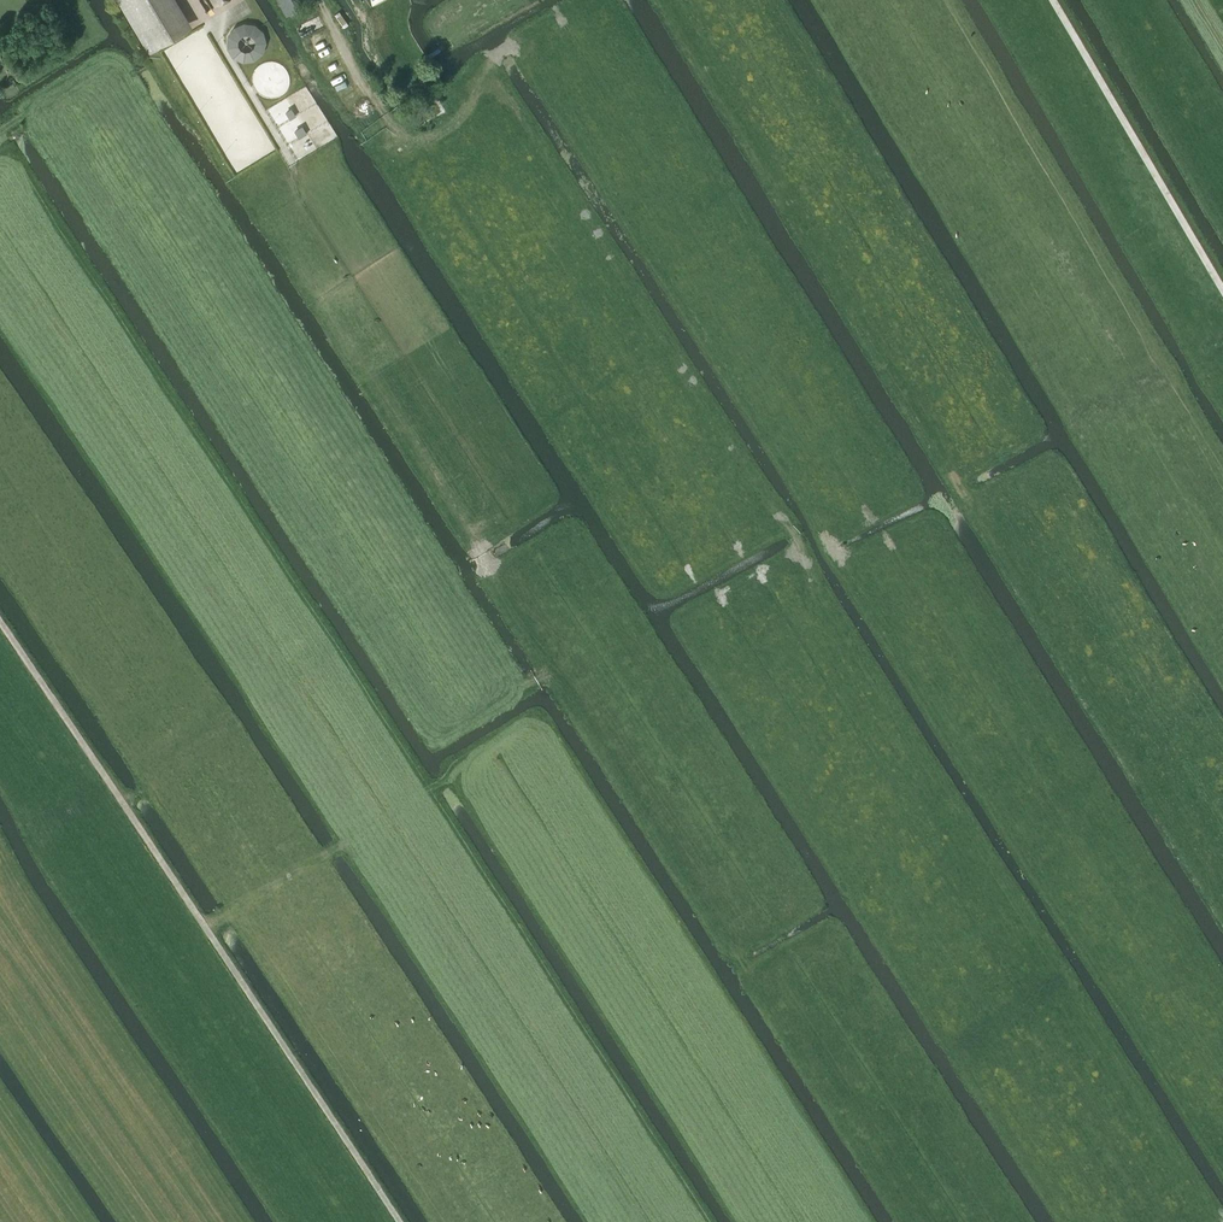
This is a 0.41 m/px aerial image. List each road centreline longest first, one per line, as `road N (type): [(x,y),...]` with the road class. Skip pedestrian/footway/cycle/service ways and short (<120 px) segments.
road 1 (track): [(401,1221),(0,624)]
road 2 (track): [(1052,0),(1222,290)]

